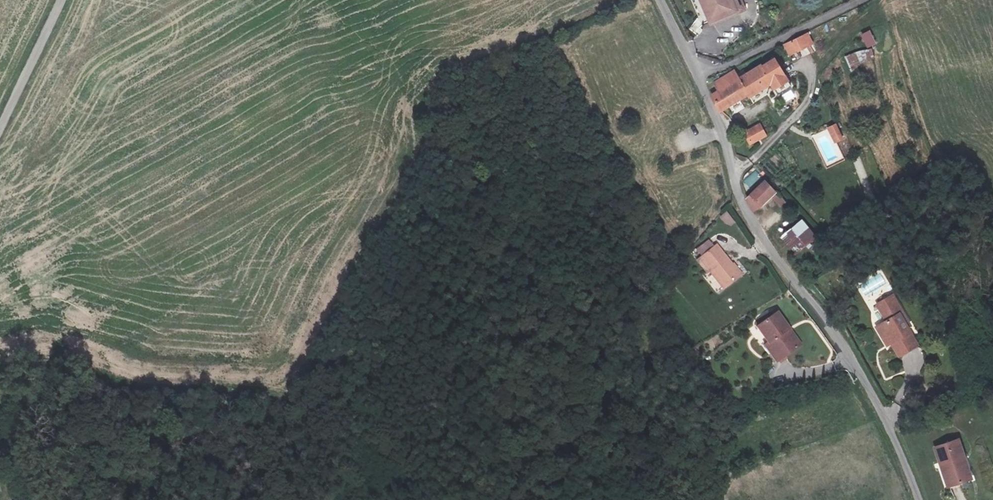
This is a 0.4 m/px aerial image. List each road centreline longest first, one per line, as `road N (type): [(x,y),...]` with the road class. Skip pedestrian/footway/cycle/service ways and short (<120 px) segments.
road 1 (unclassified): [(919,499),(883,416),(762,240),(662,0)]
road 2 (unclassified): [(62,0),(0,129)]

